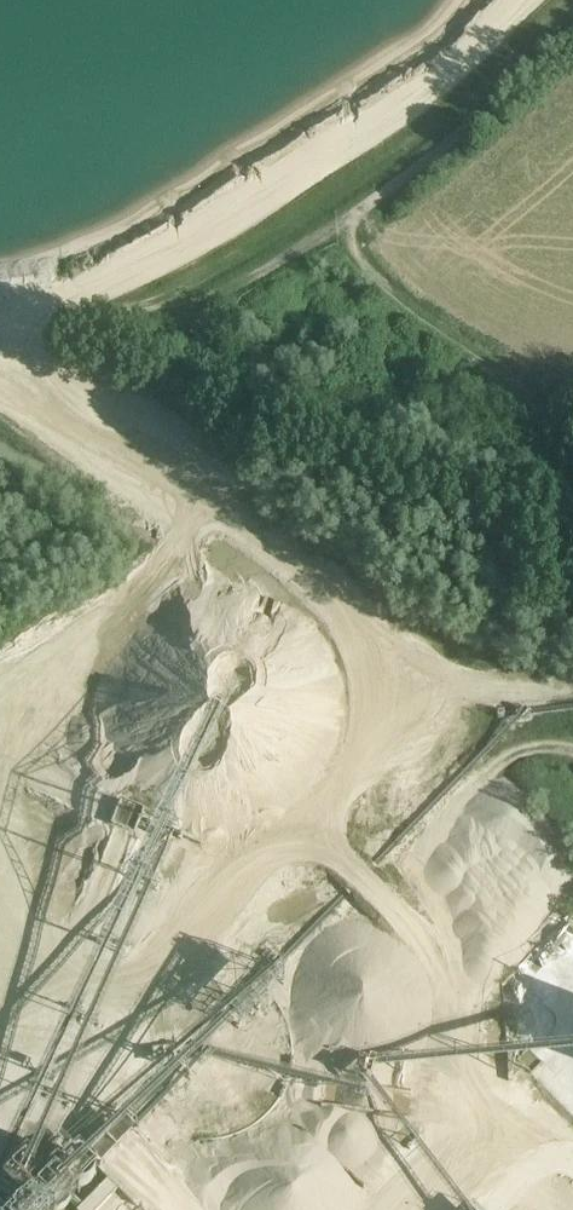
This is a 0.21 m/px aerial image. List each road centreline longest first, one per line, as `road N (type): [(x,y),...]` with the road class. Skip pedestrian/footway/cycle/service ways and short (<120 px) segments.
road 1 (track): [(572,697),(551,700),(402,657),(321,801),(349,863),(456,986),(488,1068),(465,1138),(387,1209)]
road 2 (track): [(232,1209),(167,1175),(126,1138),(107,1084),(105,1022),(132,966),(251,853)]
road 3 (track): [(402,657),(354,592),(40,395)]
road 4 (track): [(347,220),(572,29)]
road 5 (track): [(347,220),(195,307)]

